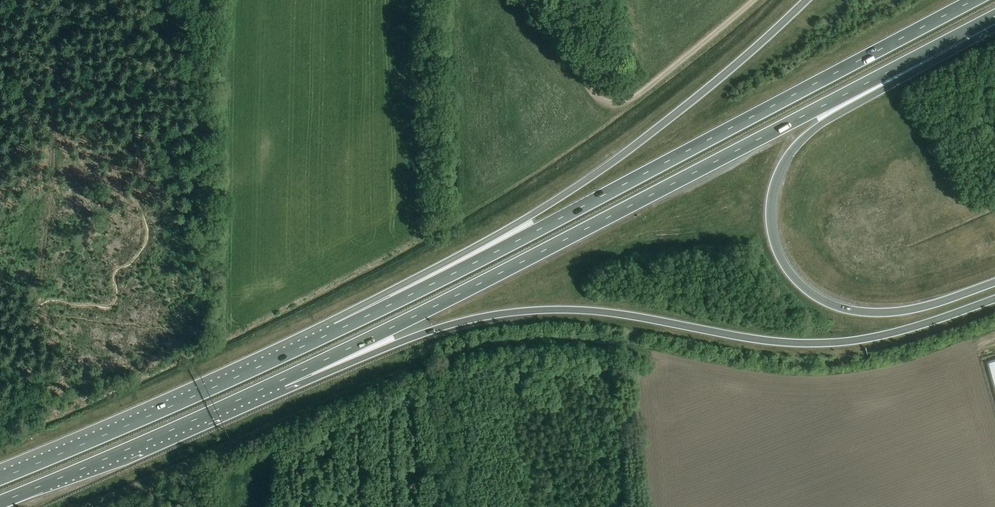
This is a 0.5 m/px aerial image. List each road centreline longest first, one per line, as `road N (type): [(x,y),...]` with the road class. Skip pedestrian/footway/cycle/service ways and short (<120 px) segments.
road 1 (trunk): [(283,380),(993,18)]
road 2 (trunk): [(283,380),(435,329),(532,311),(574,310),(790,344),(851,343),(994,299)]
road 3 (trunk): [(976,0),(336,332)]
road 4 (trunk): [(994,282),(898,312),(834,308),(789,273),(770,216),(773,187),(805,136),(993,18)]
road 5 (trunk): [(805,0),(629,151),(336,332)]
road 6 (trunk): [(336,332),(0,479)]
road 7 (track): [(753,0),(616,106),(601,99),(516,0)]
road 8 (trunk): [(0,503),(283,380)]
road 9 (track): [(448,367),(455,506)]

